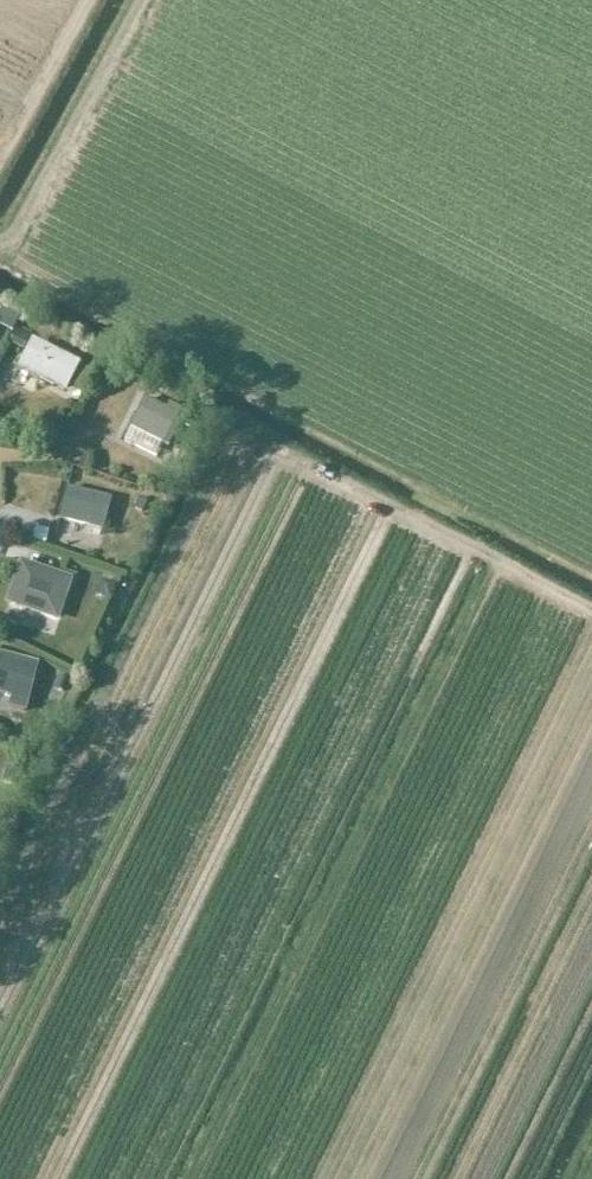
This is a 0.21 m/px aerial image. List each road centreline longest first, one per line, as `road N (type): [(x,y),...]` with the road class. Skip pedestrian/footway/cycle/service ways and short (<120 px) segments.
road 1 (track): [(262,438),(591,610)]

